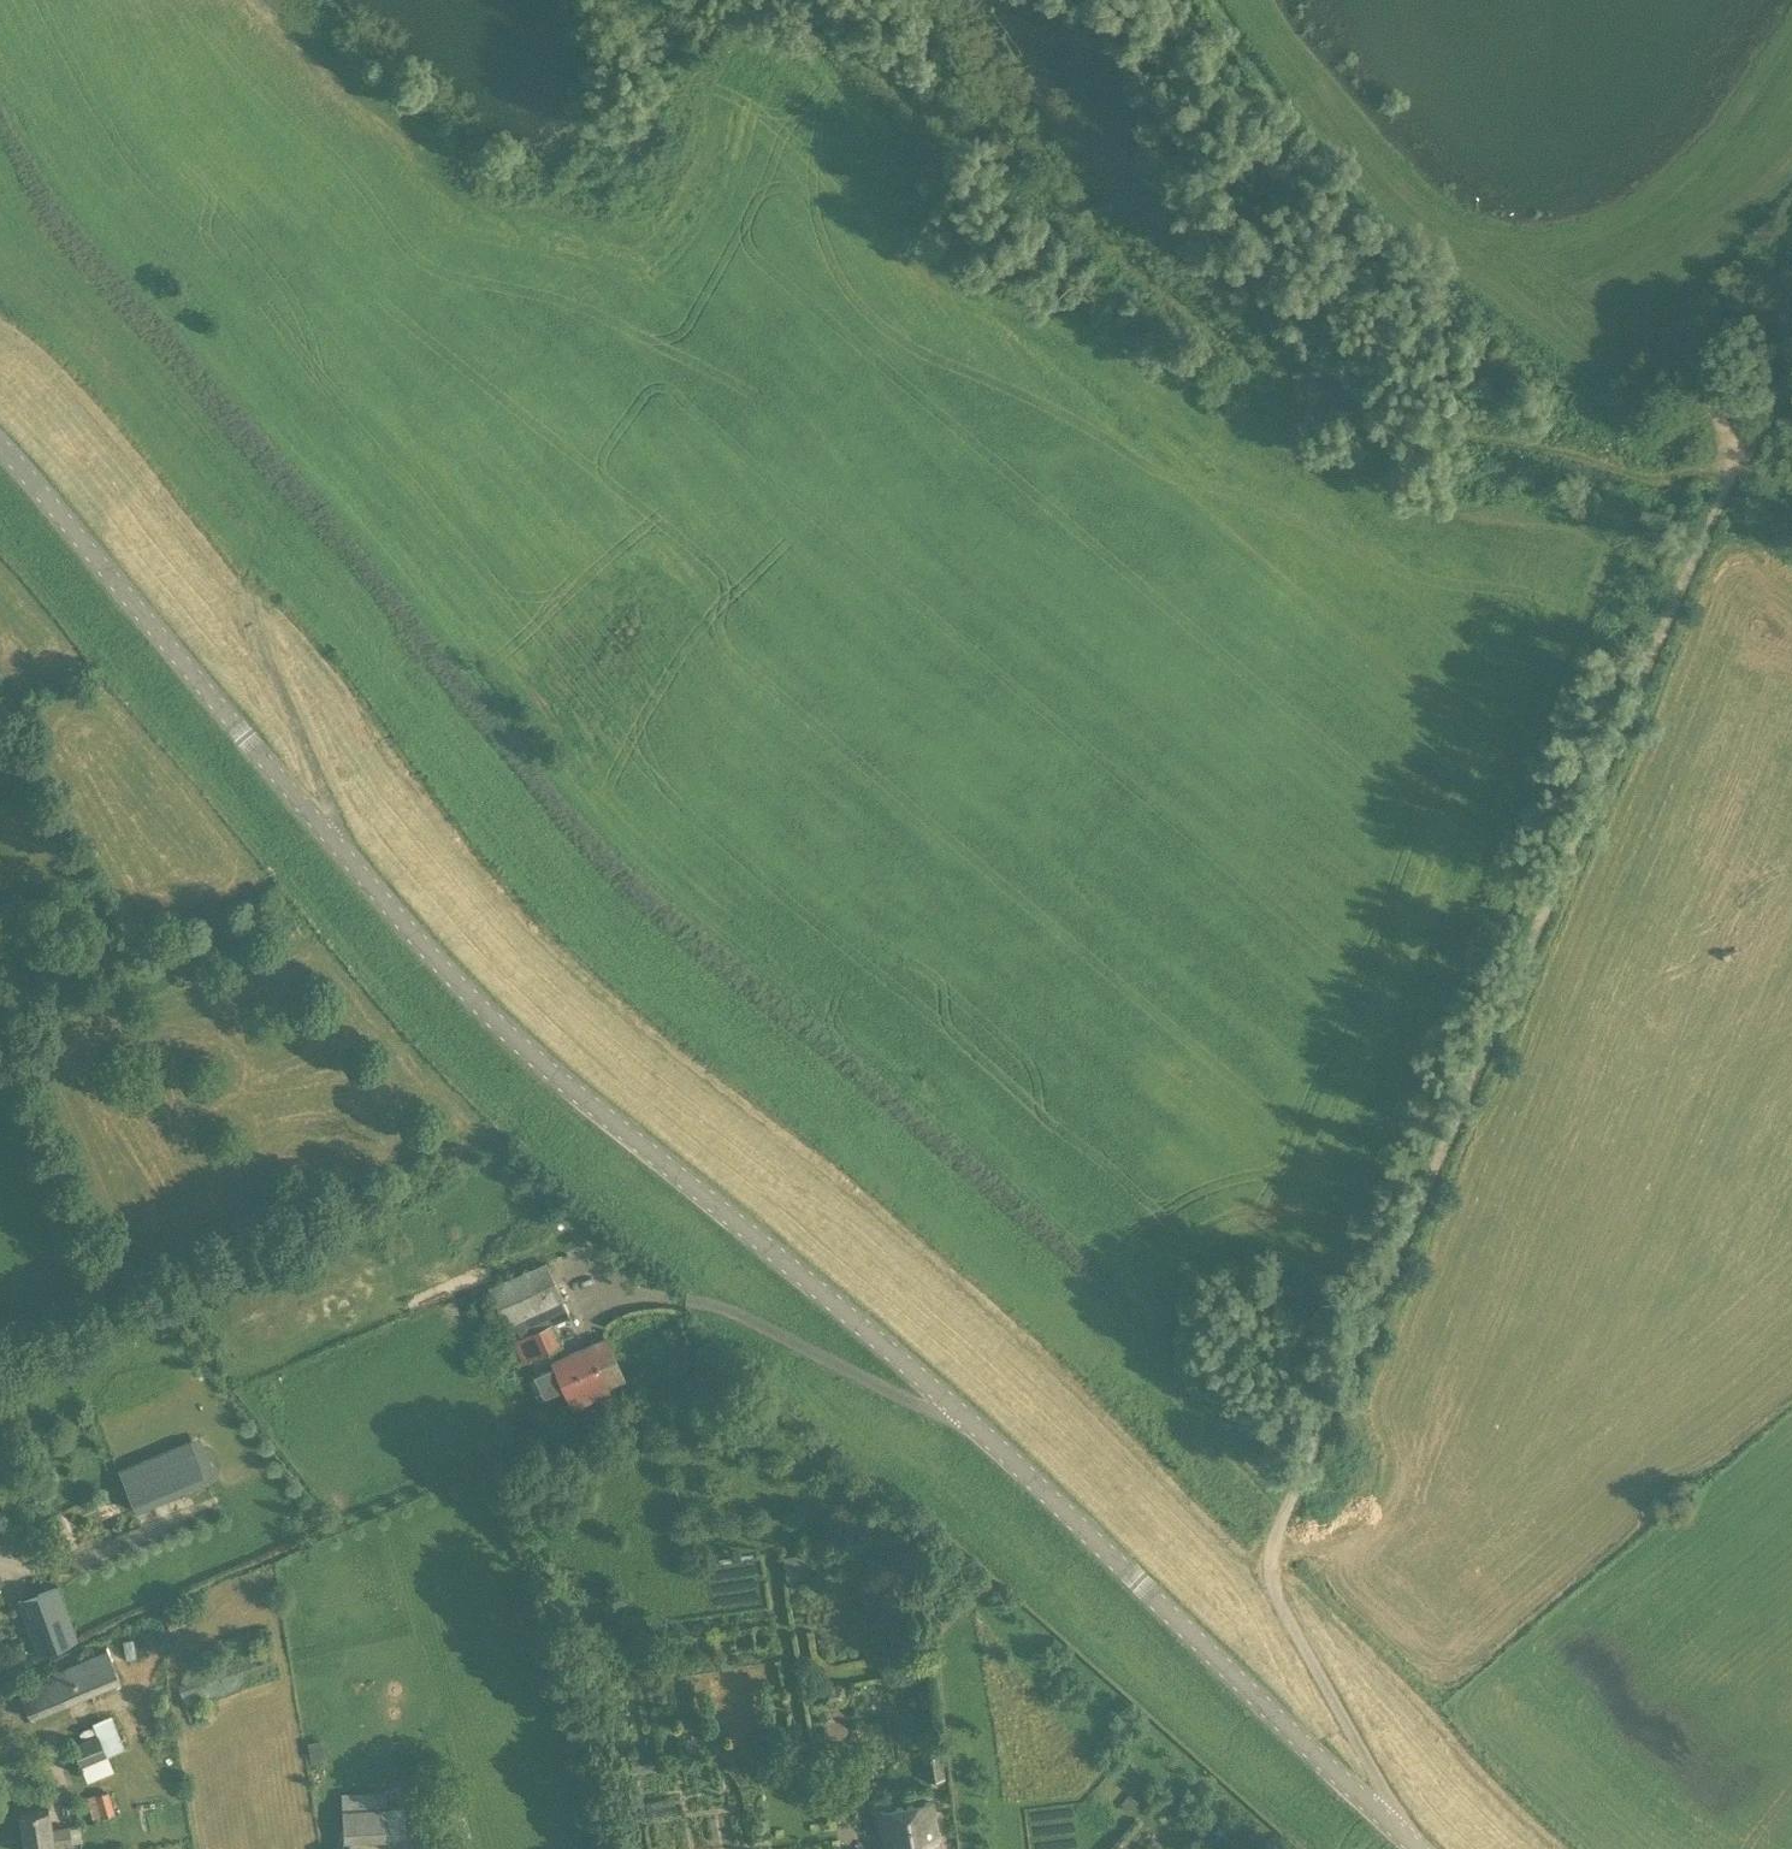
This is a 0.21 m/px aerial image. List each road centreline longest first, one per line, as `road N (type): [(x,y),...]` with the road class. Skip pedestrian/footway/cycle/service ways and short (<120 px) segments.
road 1 (tertiary): [(1415,1848),(866,1325),(422,961),(0,451)]
road 2 (track): [(1408,1843),(1276,1594),(1272,1567),(1723,501),(1743,470)]
road 3 (track): [(1743,470),(1343,396),(1172,286),(901,66),(837,0)]
road 4 (track): [(250,604),(267,670),(327,802),(328,849)]
road 5 (track): [(1743,470),(1685,348)]

